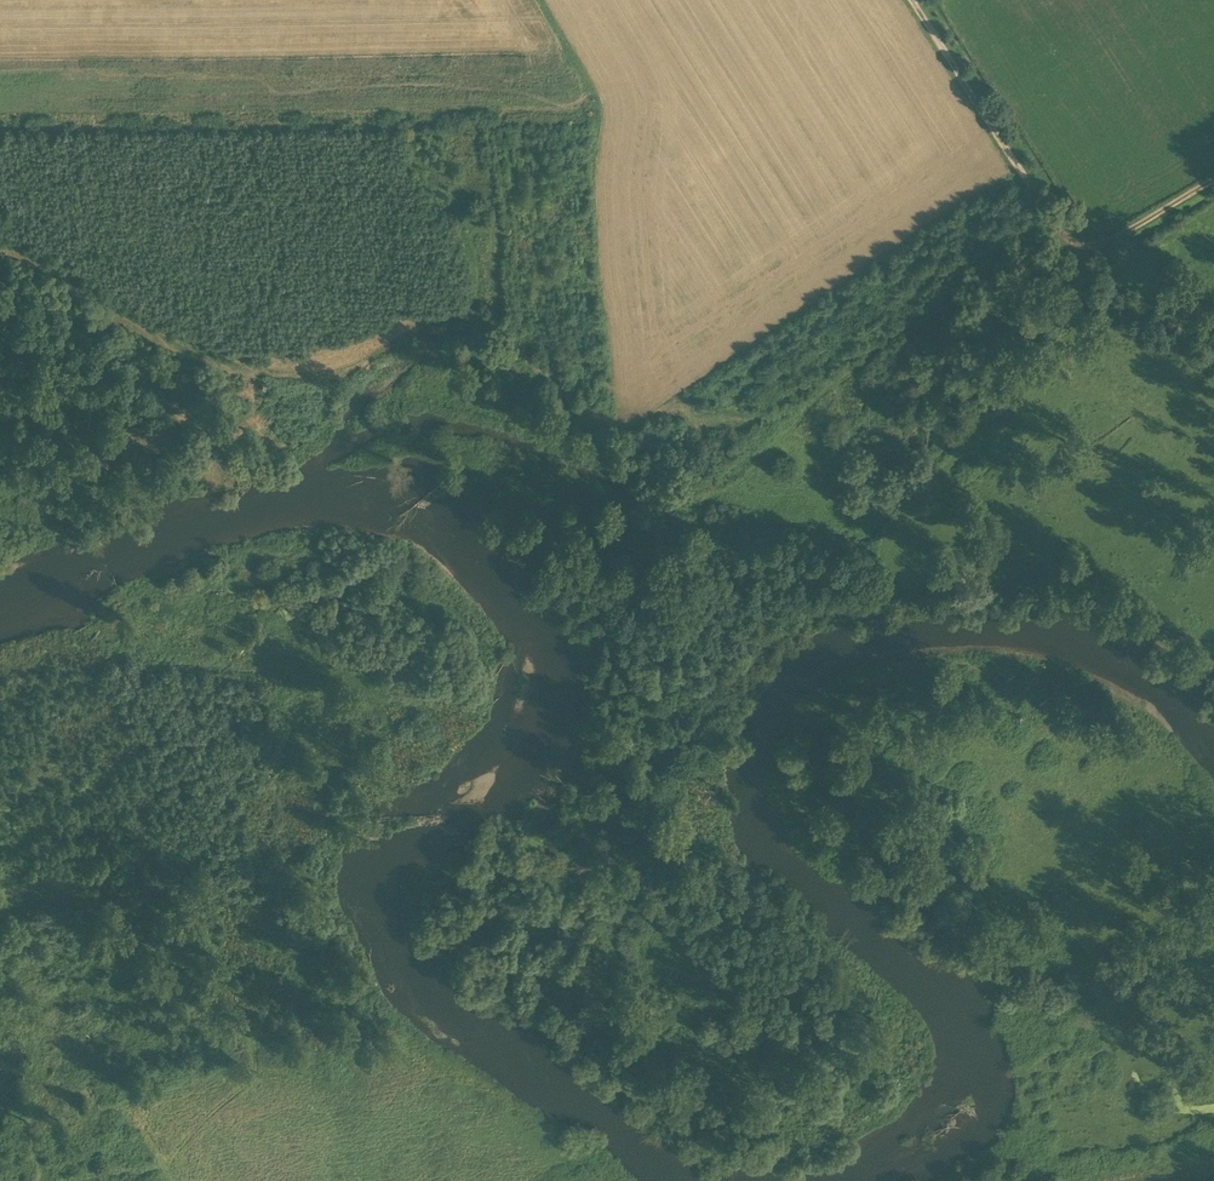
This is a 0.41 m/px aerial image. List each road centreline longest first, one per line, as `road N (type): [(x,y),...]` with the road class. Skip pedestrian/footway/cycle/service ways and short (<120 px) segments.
road 1 (track): [(1213,181),(1098,246),(1074,244),(913,0)]

